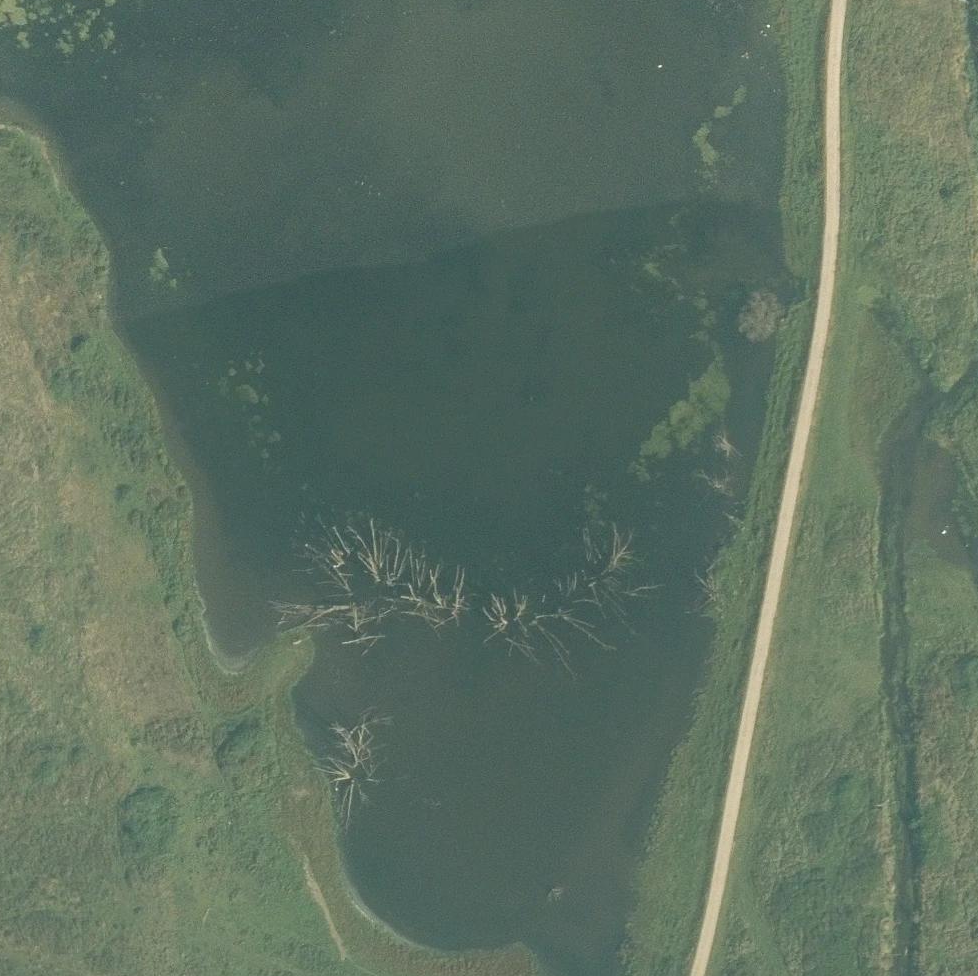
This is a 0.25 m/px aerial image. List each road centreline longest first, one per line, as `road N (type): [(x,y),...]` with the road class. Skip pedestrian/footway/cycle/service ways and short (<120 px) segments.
road 1 (track): [(694,975),(797,474),(824,287),(839,0)]

